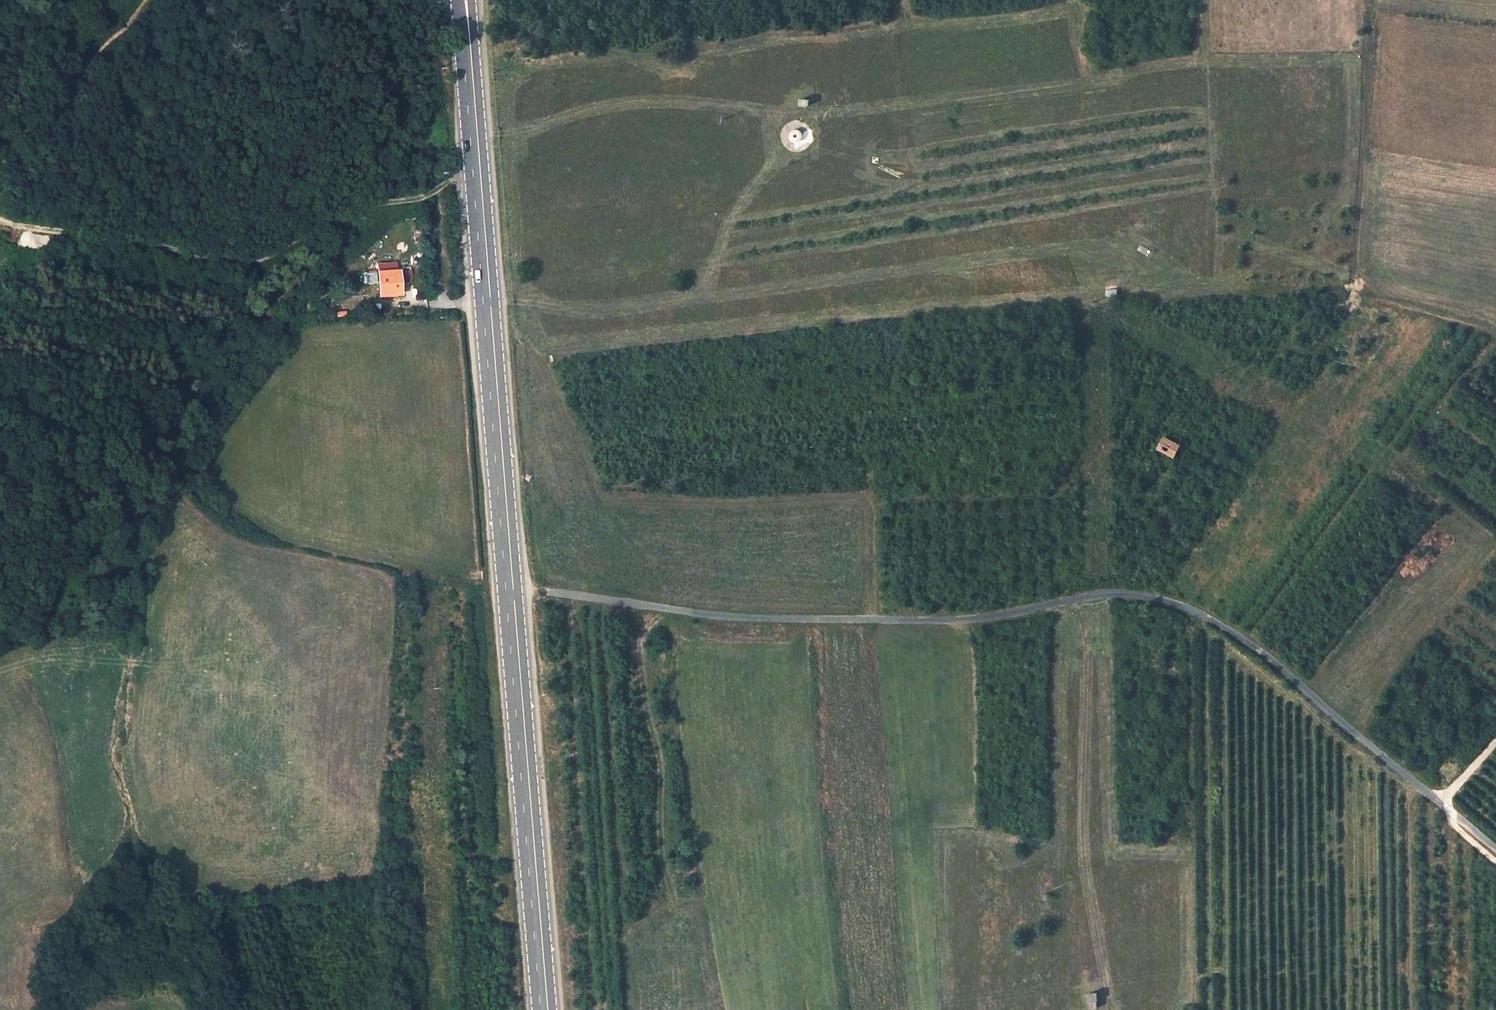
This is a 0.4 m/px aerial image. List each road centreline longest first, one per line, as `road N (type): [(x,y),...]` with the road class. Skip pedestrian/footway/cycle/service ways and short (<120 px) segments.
road 1 (unclassified): [(1495,849),(1287,672),(1215,621),(1150,595),(1074,597),(970,617),(710,615),(516,585)]
road 2 (primary): [(516,585),(464,0)]
road 3 (primary): [(550,1009),(516,585)]
road 4 (track): [(1495,345),(1384,288),(1359,262),(1371,0)]

